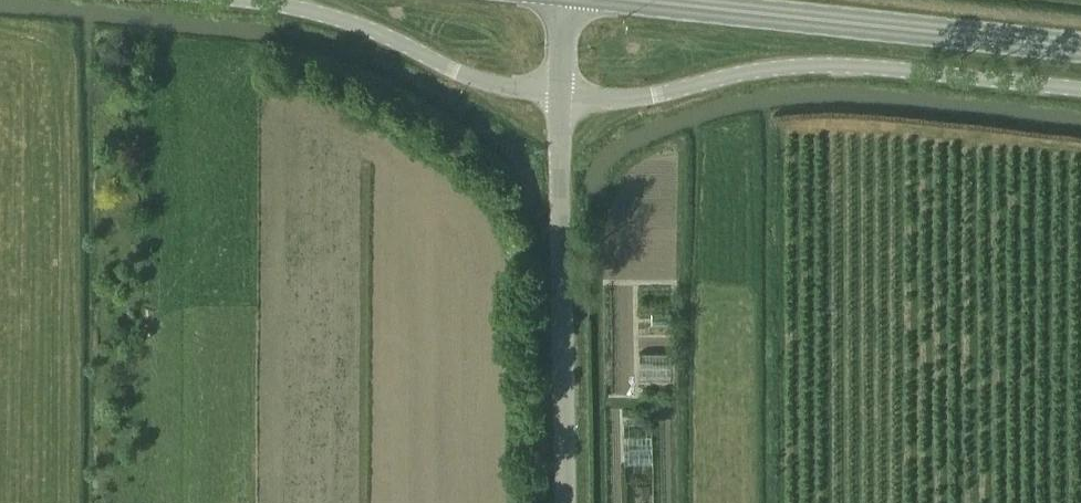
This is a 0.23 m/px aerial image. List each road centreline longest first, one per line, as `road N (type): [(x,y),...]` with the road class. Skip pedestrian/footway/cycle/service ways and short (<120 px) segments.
road 1 (unclassified): [(560,96),(668,91),(801,66),(1080,90)]
road 2 (secondary): [(1080,48),(634,0)]
road 3 (unclassified): [(566,502),(560,96)]
road 4 (unclassified): [(253,0),(343,20),(469,77),(560,96)]

